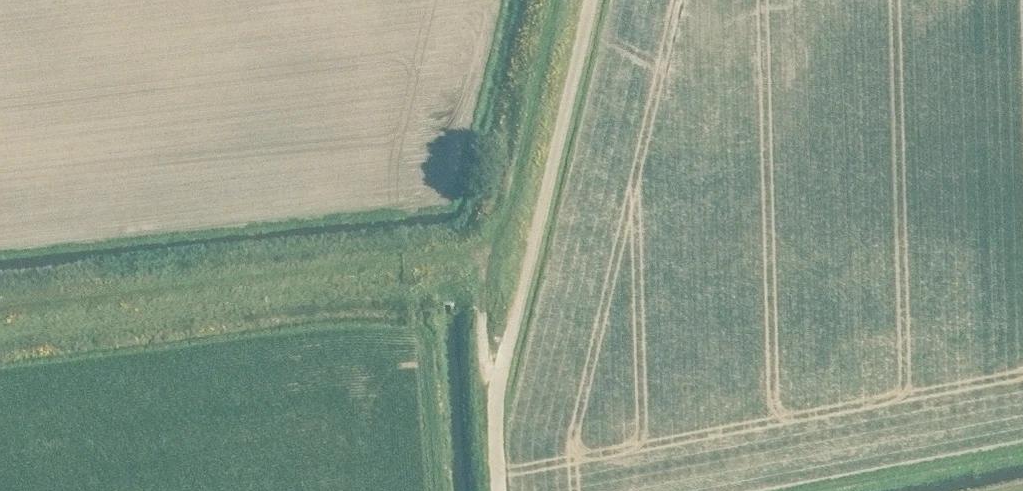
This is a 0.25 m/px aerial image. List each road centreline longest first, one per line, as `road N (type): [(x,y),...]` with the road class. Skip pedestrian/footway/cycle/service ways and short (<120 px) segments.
road 1 (track): [(0,320),(483,266)]
road 2 (track): [(551,0),(483,266)]
road 3 (track): [(483,266),(478,393),(487,490)]

